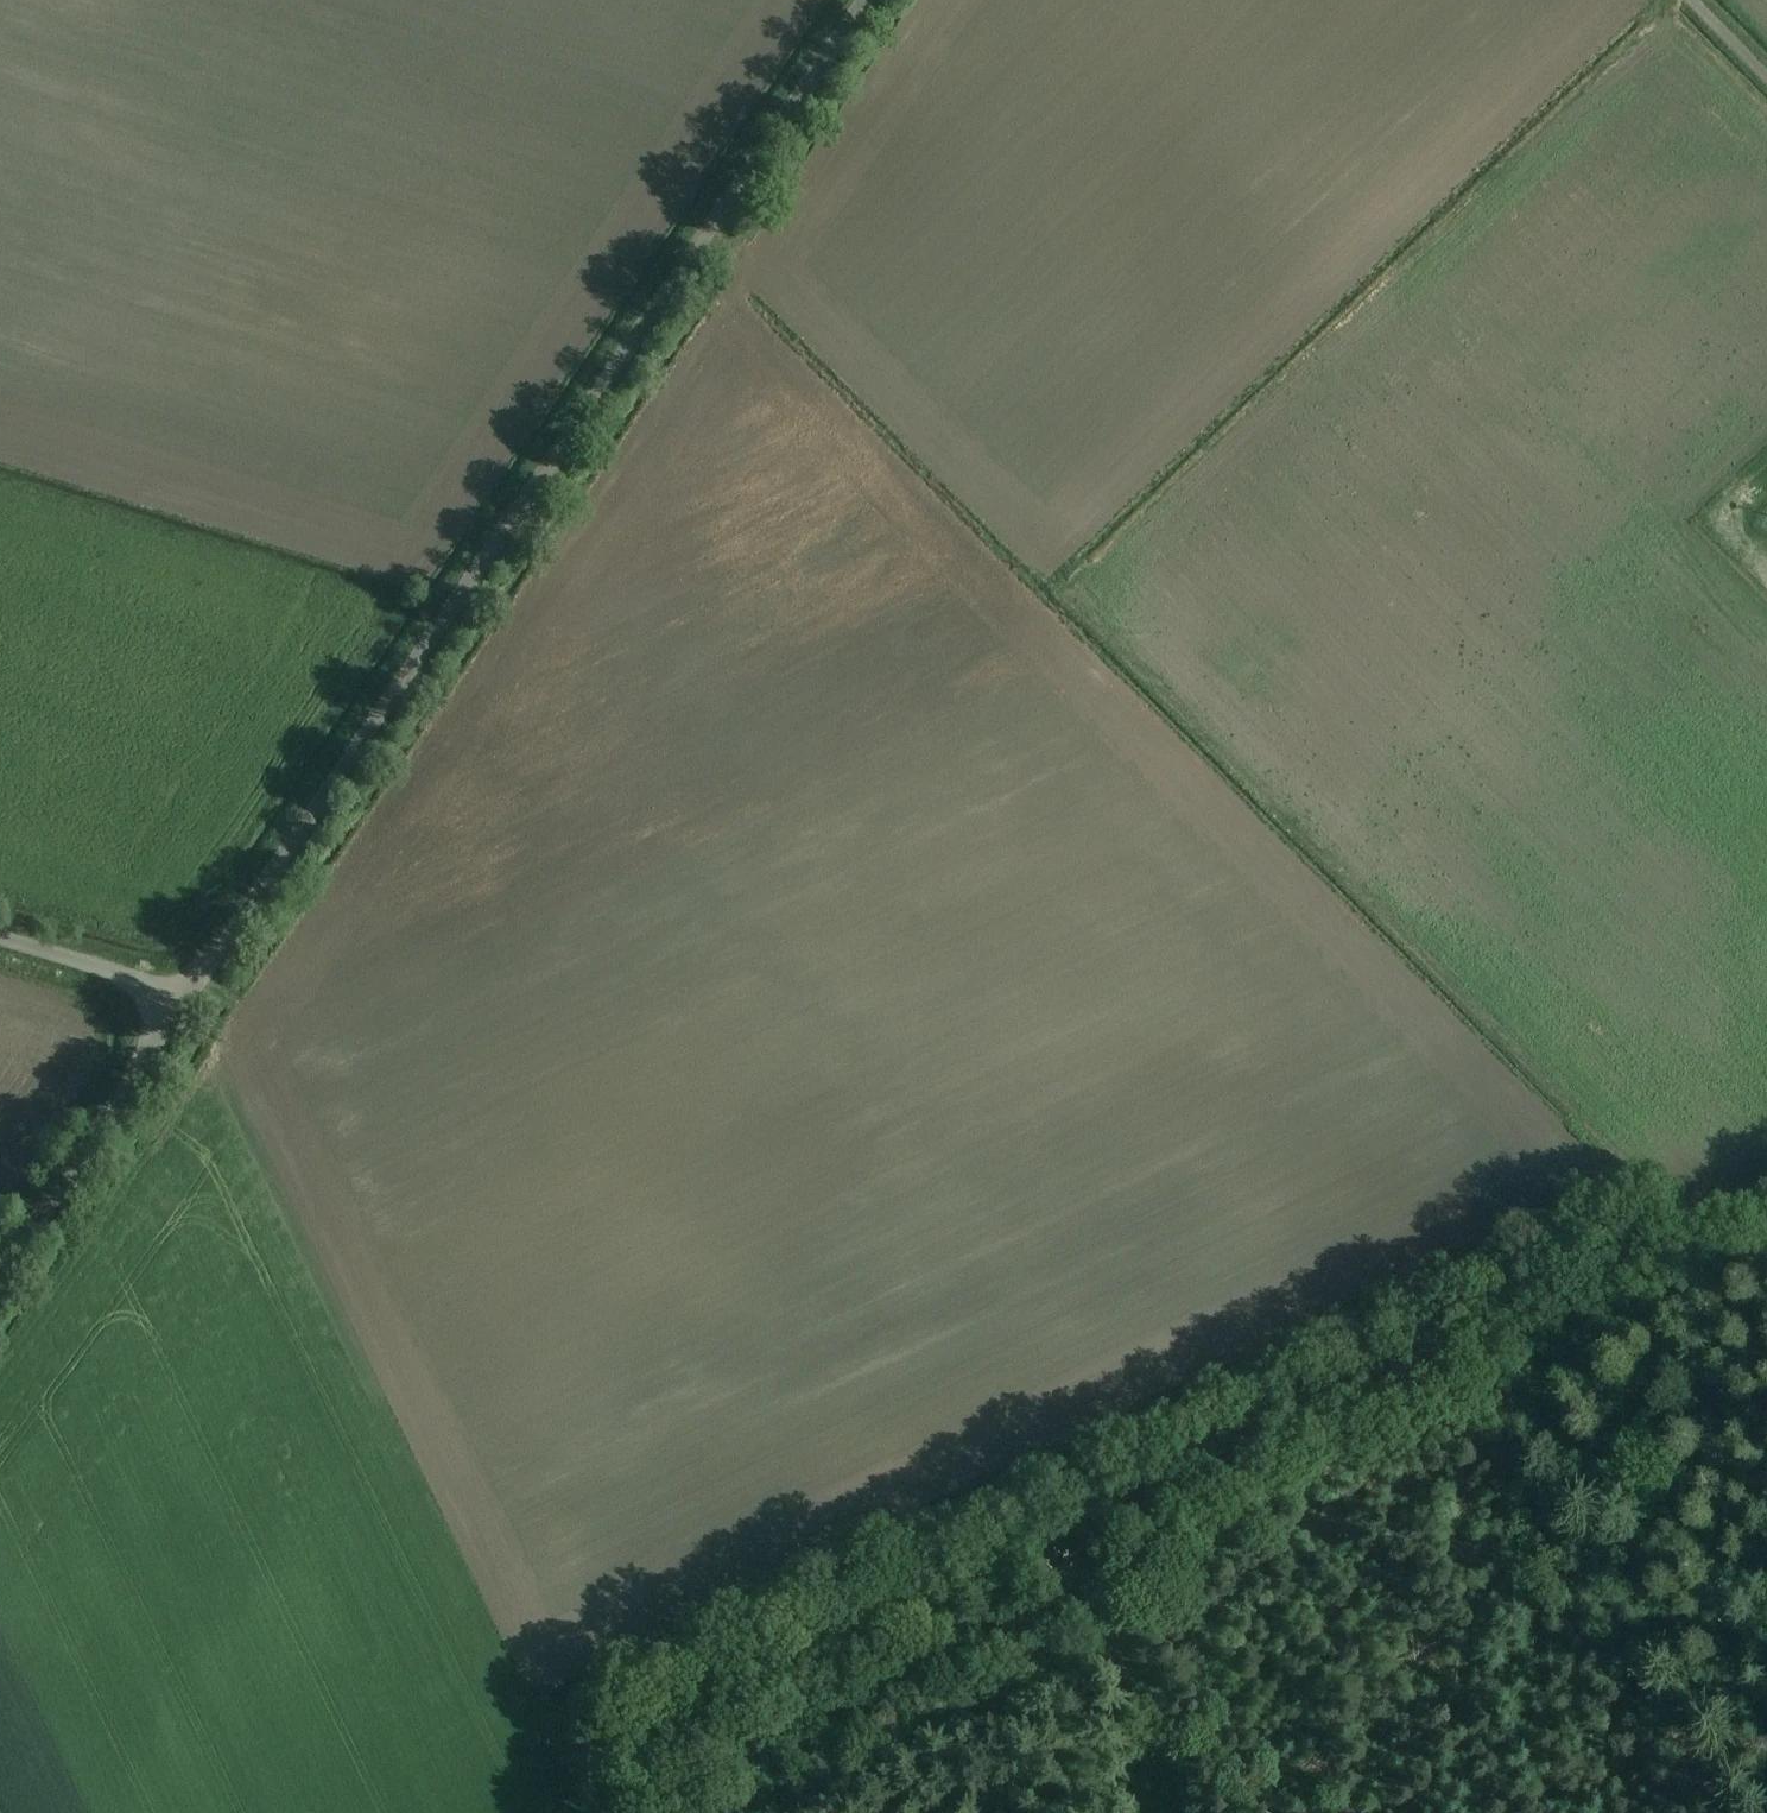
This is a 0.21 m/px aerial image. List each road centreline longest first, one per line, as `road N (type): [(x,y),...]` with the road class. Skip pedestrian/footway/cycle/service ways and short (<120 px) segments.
road 1 (track): [(594,1812),(1766,1240)]
road 2 (unclassified): [(176,1009),(865,0)]
road 3 (unclassified): [(0,1270),(176,1009)]
road 4 (unclassified): [(176,1009),(117,974),(0,938)]

